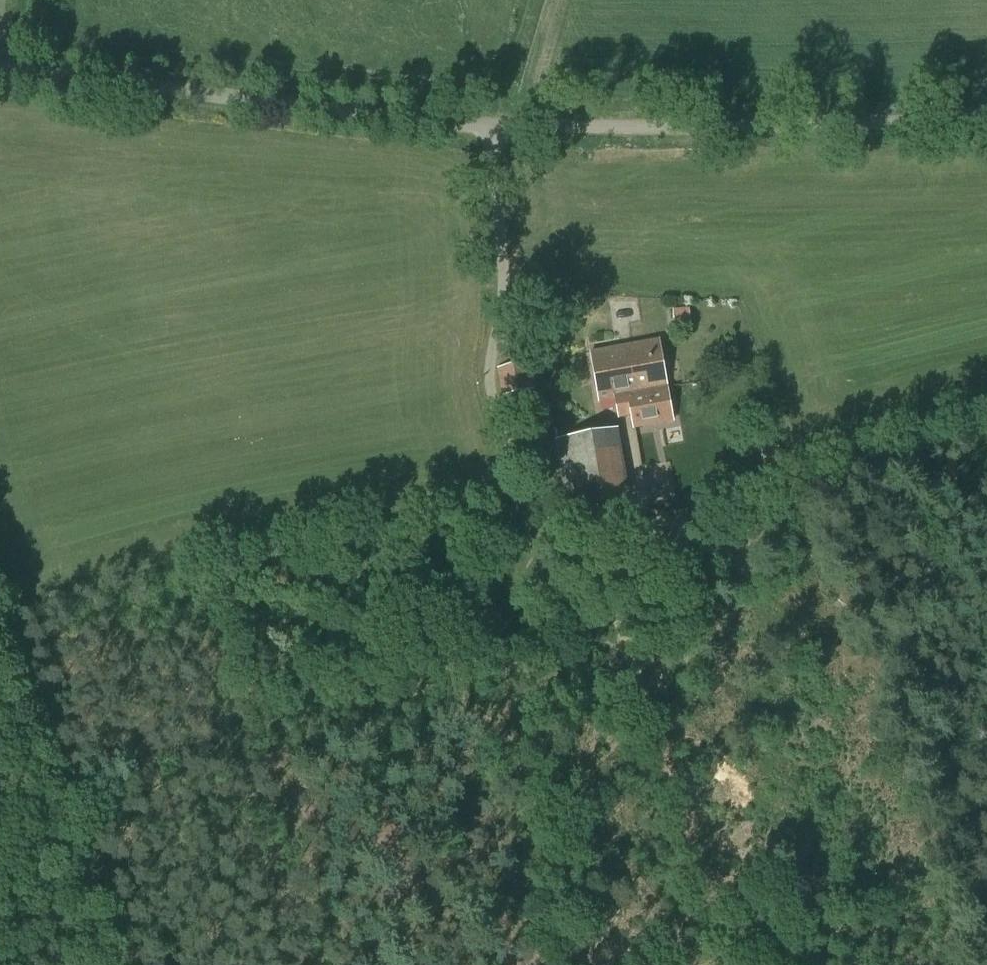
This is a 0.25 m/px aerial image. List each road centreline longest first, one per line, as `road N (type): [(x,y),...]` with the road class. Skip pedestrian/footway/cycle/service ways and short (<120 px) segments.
road 1 (unclassified): [(0,71),(499,126),(945,130),(986,120)]

